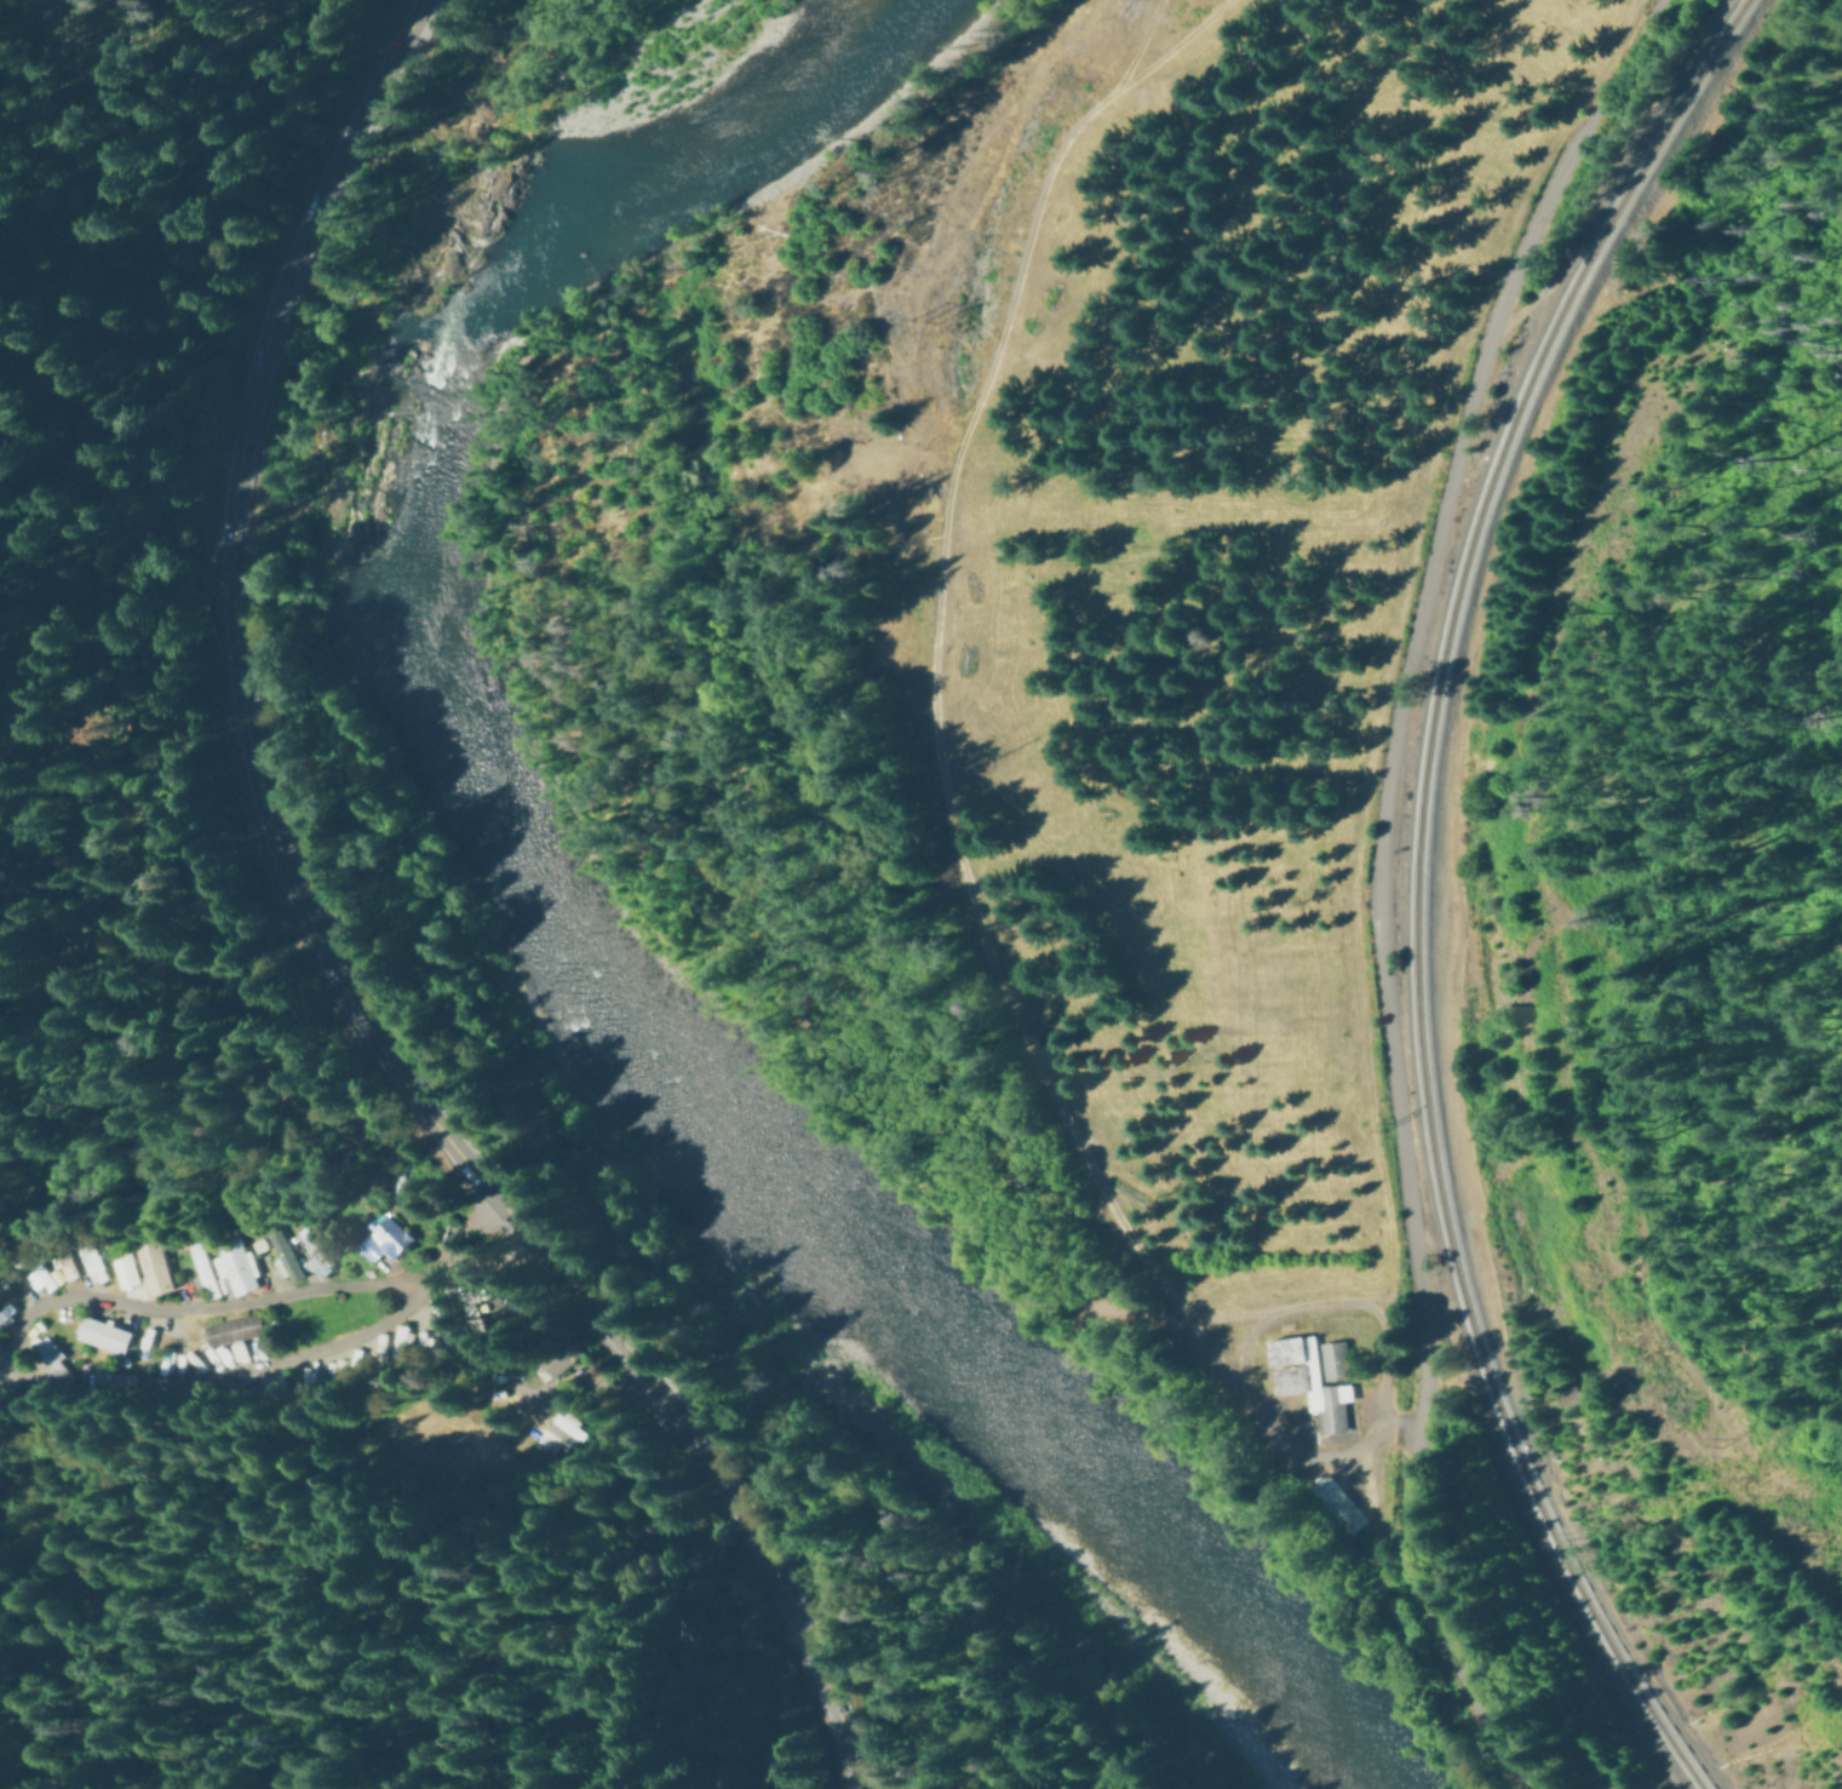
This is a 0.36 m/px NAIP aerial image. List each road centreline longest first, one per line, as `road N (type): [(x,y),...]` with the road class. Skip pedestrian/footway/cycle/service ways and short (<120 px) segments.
road 1 (trunk): [(423,0),(319,220),(260,378),(235,493),(228,600),(239,709),(280,852),(346,997),(424,1113),(677,1418),(751,1536),(824,1680),(859,1788)]
road 2 (residential): [(1530,1788),(1459,1682),(1430,1623),(1416,1564),(1412,1477),(1423,1359),(1389,1066),(1377,873),(1389,753),(1484,349),(1555,183),(1653,0)]

